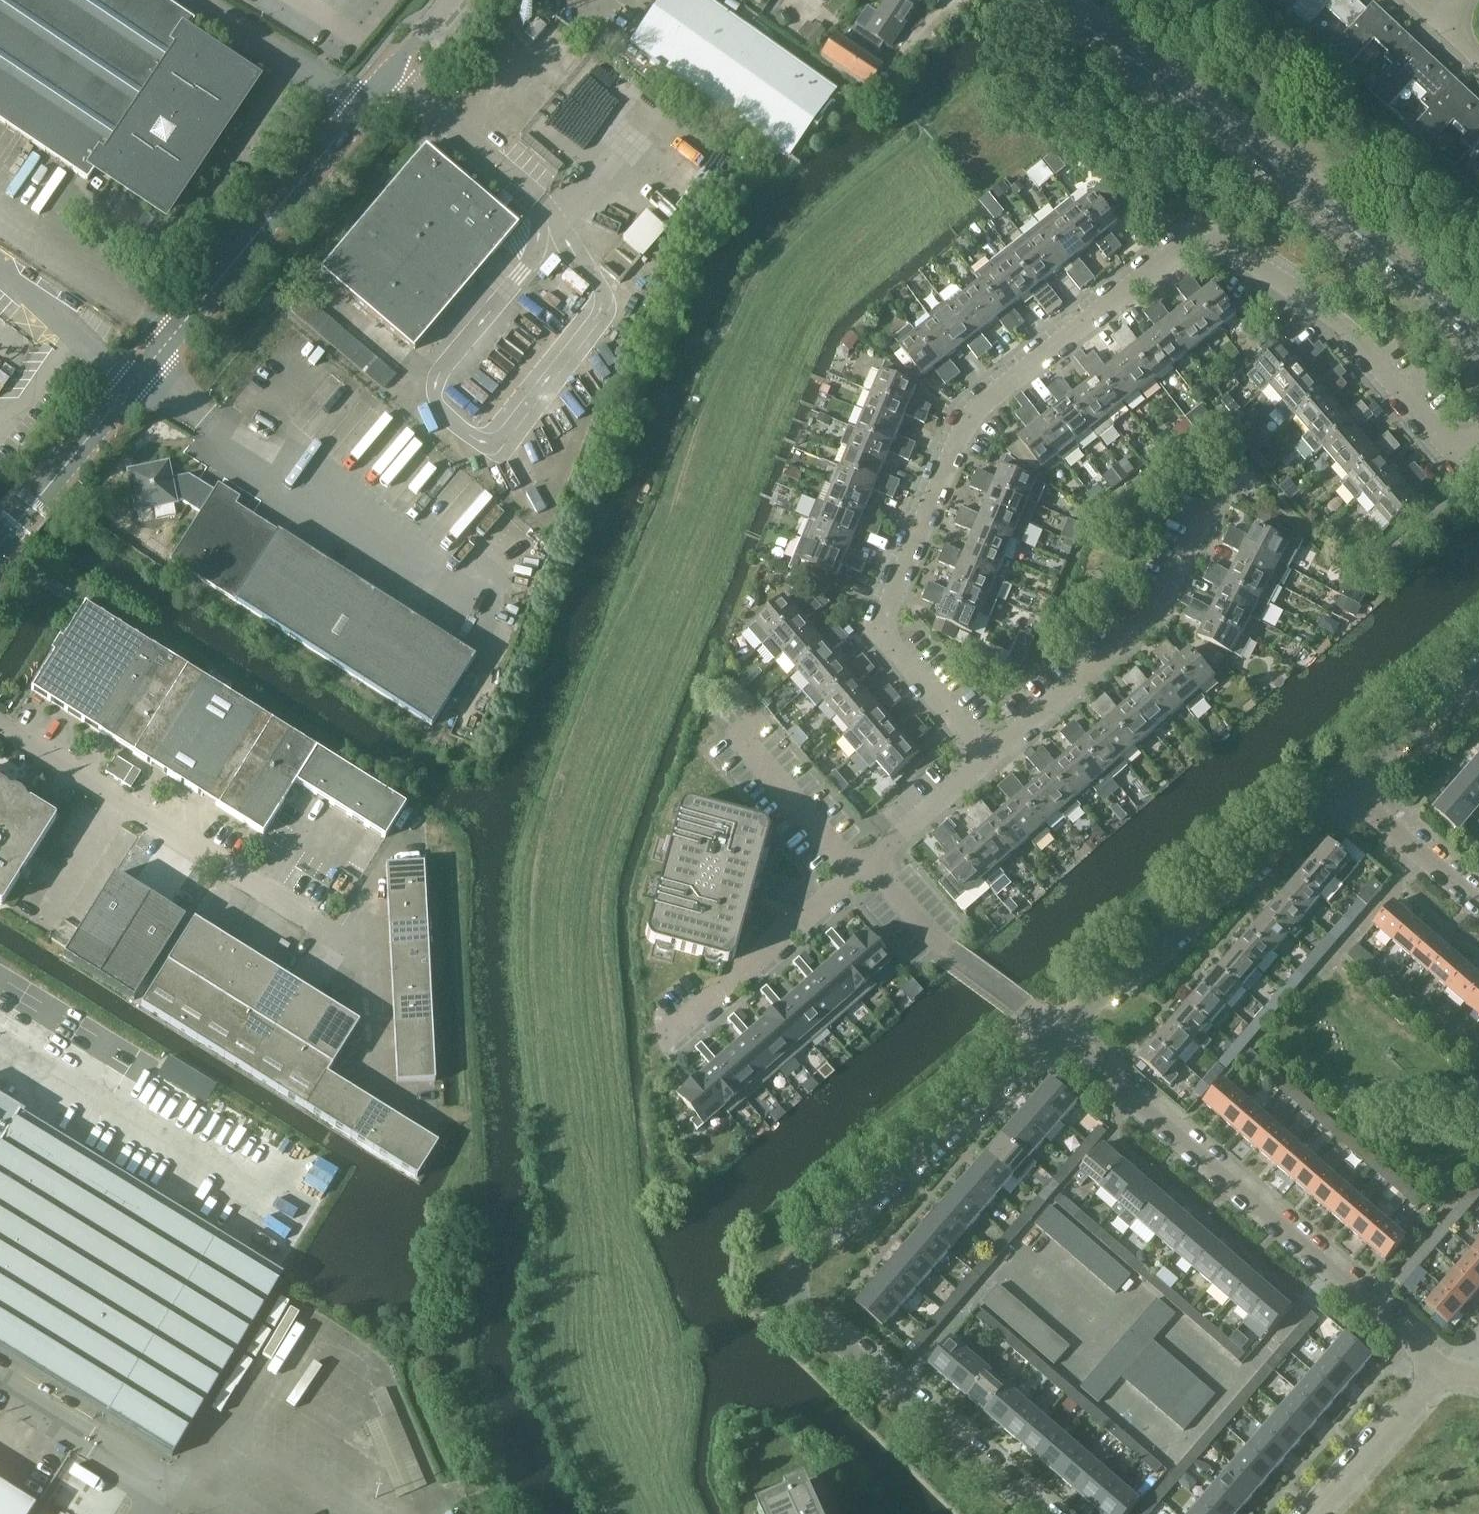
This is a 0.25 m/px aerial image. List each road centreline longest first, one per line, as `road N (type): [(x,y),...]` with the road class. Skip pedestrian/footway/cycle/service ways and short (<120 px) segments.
road 1 (residential): [(989,756),(891,642),(894,590),(972,412),(1193,236),(1218,242),(1317,303),(1442,435),(1478,438)]
road 2 (residential): [(1037,1513),(819,1328),(796,1285),(804,1253),(1058,1031)]
road 3 (unclassified): [(0,545),(410,48)]
road 4 (residential): [(1446,1376),(1058,1031)]
road 5 (residential): [(989,756),(1155,609),(1239,450)]
road 6 (residential): [(1058,1031),(1337,780)]
road 7 (tertiary): [(1291,179),(1049,0)]
road 8 (residential): [(1058,1031),(944,950),(879,874),(862,866)]
road 9 (residential): [(667,1029),(862,866)]
road 10 (tertiary): [(1478,339),(1291,179)]
road 11 (unclassified): [(1201,0),(1314,149),(1291,179)]
road 12 (residential): [(862,866),(843,854),(740,735),(766,714)]
road 13 (residential): [(1337,780),(1478,657)]
road 14 (residential): [(1478,901),(1337,780)]
road 15 (residential): [(1321,1513),(1446,1376)]
road 16 (residential): [(862,866),(989,756)]

